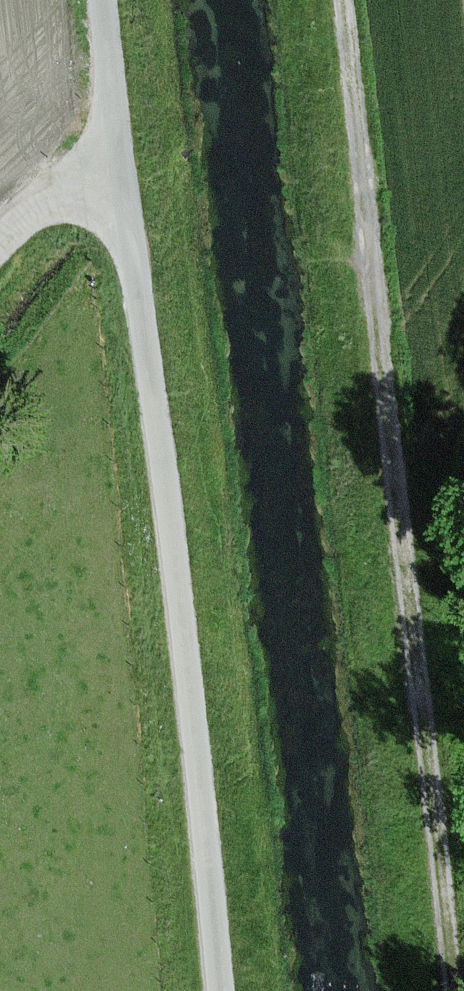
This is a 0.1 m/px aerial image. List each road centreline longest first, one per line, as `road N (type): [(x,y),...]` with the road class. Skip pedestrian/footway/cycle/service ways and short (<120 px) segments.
road 1 (unclassified): [(100,0),(221,990)]
road 2 (track): [(457,990),(343,0)]
road 3 (track): [(0,249),(59,191),(118,174)]

